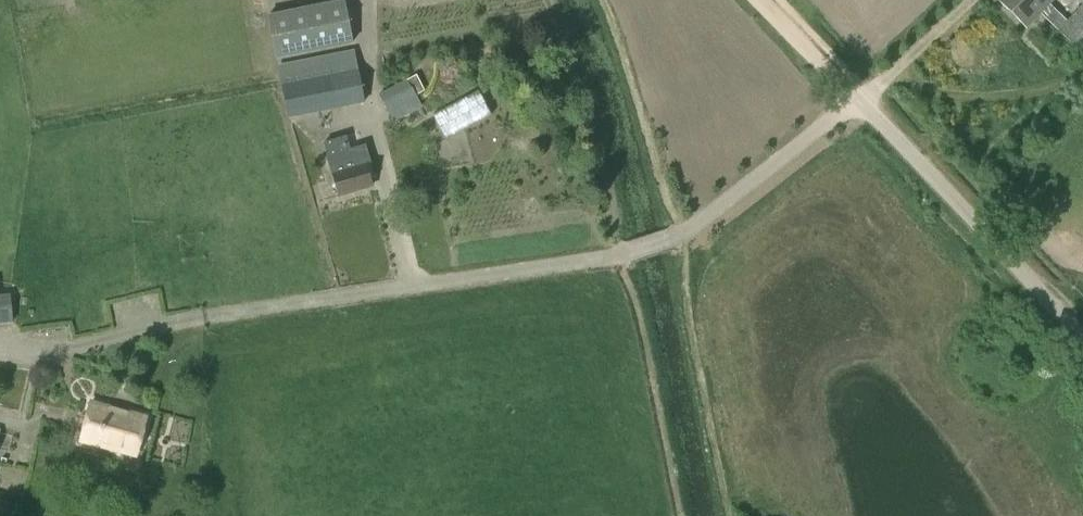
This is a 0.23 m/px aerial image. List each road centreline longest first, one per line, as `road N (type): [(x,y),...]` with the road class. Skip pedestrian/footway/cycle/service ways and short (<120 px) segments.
road 1 (unclassified): [(856,99),(675,237),(41,348)]
road 2 (unclassified): [(1082,338),(856,99)]
road 3 (unclassified): [(856,99),(762,0)]

